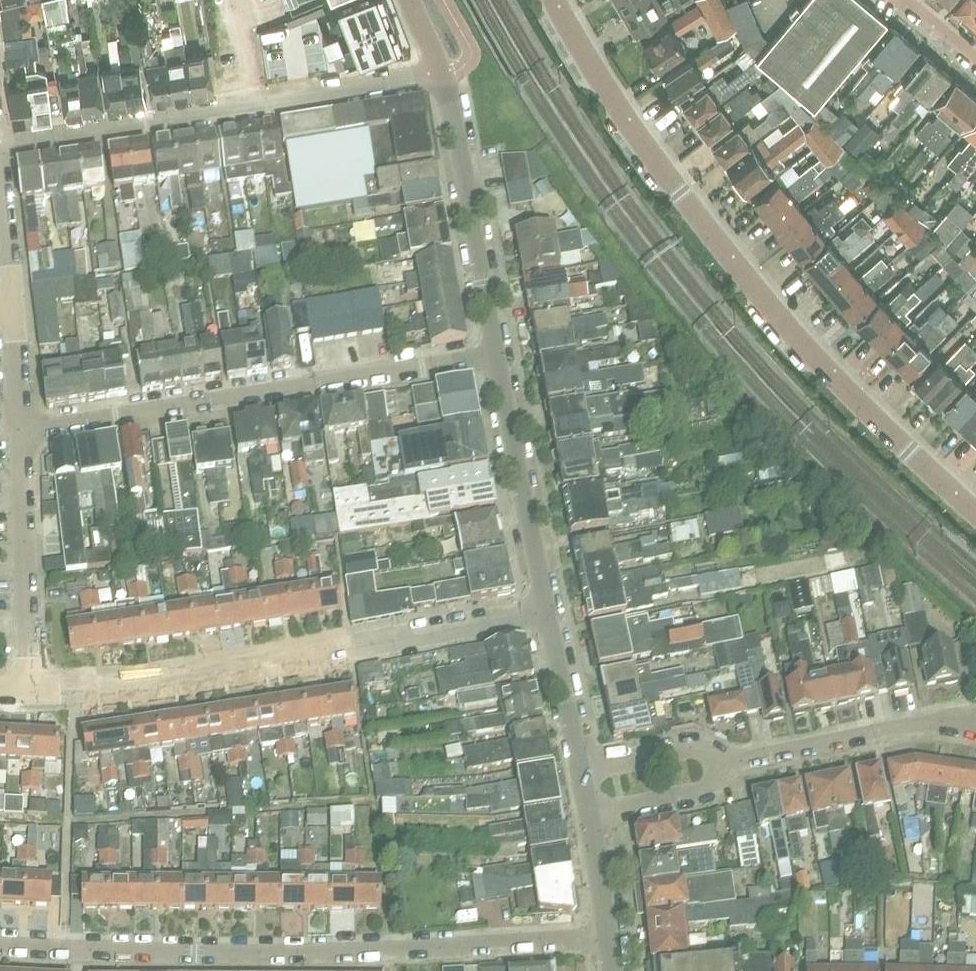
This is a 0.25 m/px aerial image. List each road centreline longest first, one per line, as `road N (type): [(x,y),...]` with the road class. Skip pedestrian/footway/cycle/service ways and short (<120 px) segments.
road 1 (residential): [(975,513),(805,346),(712,234),(628,120),(556,0)]
road 2 (residential): [(0,942),(342,948),(603,935)]
road 3 (residential): [(28,692),(101,690),(547,609)]
road 4 (residential): [(25,436),(506,366)]
road 5 (residential): [(0,150),(447,75)]
road 6 (residential): [(506,366),(447,75)]
road 7 (residential): [(28,692),(25,436)]
road 8 (residential): [(547,609),(506,366)]
road 9 (residential): [(975,724),(925,725),(735,763)]
road 10 (residential): [(578,772),(547,609)]
road 11 (residential): [(586,818),(705,791),(735,763)]
road 12 (residential): [(735,763),(683,751),(578,772)]

